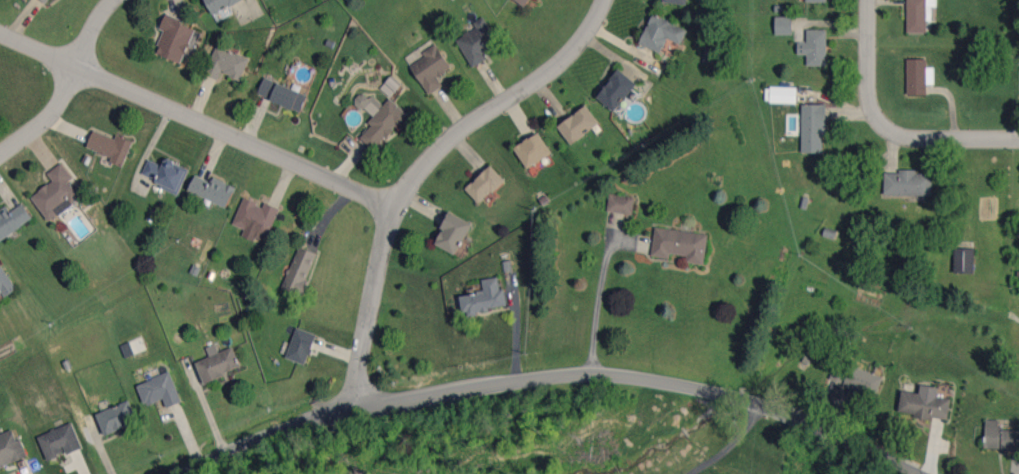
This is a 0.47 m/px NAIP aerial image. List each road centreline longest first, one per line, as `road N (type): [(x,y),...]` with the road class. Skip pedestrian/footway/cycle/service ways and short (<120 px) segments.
road 1 (tertiary): [(184,473),(325,419),(592,376),(759,405),(919,473)]
road 2 (residential): [(606,0),(571,54),(447,144),(397,211),(358,380),(363,410)]
road 3 (residential): [(397,211),(0,31)]
road 4 (residential): [(1018,140),(907,140),(881,123),(871,94),(869,0)]
road 5 (residential): [(0,155),(54,109),(116,0)]

